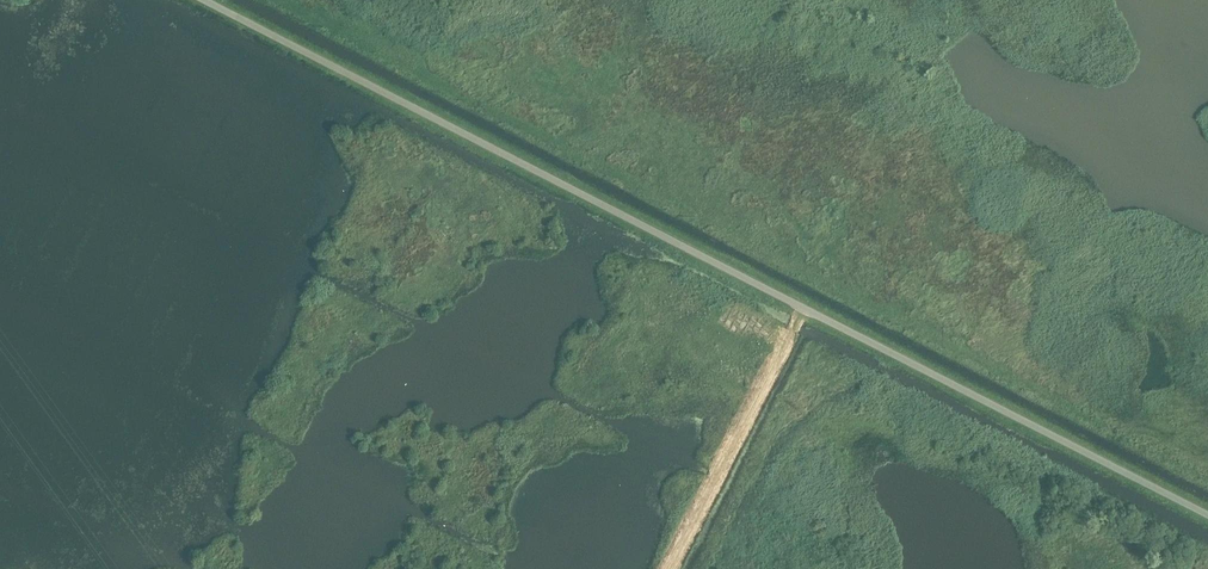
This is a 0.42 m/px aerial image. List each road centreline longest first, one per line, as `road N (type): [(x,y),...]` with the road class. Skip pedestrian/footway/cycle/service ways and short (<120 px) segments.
road 1 (track): [(673,568),(805,308)]

